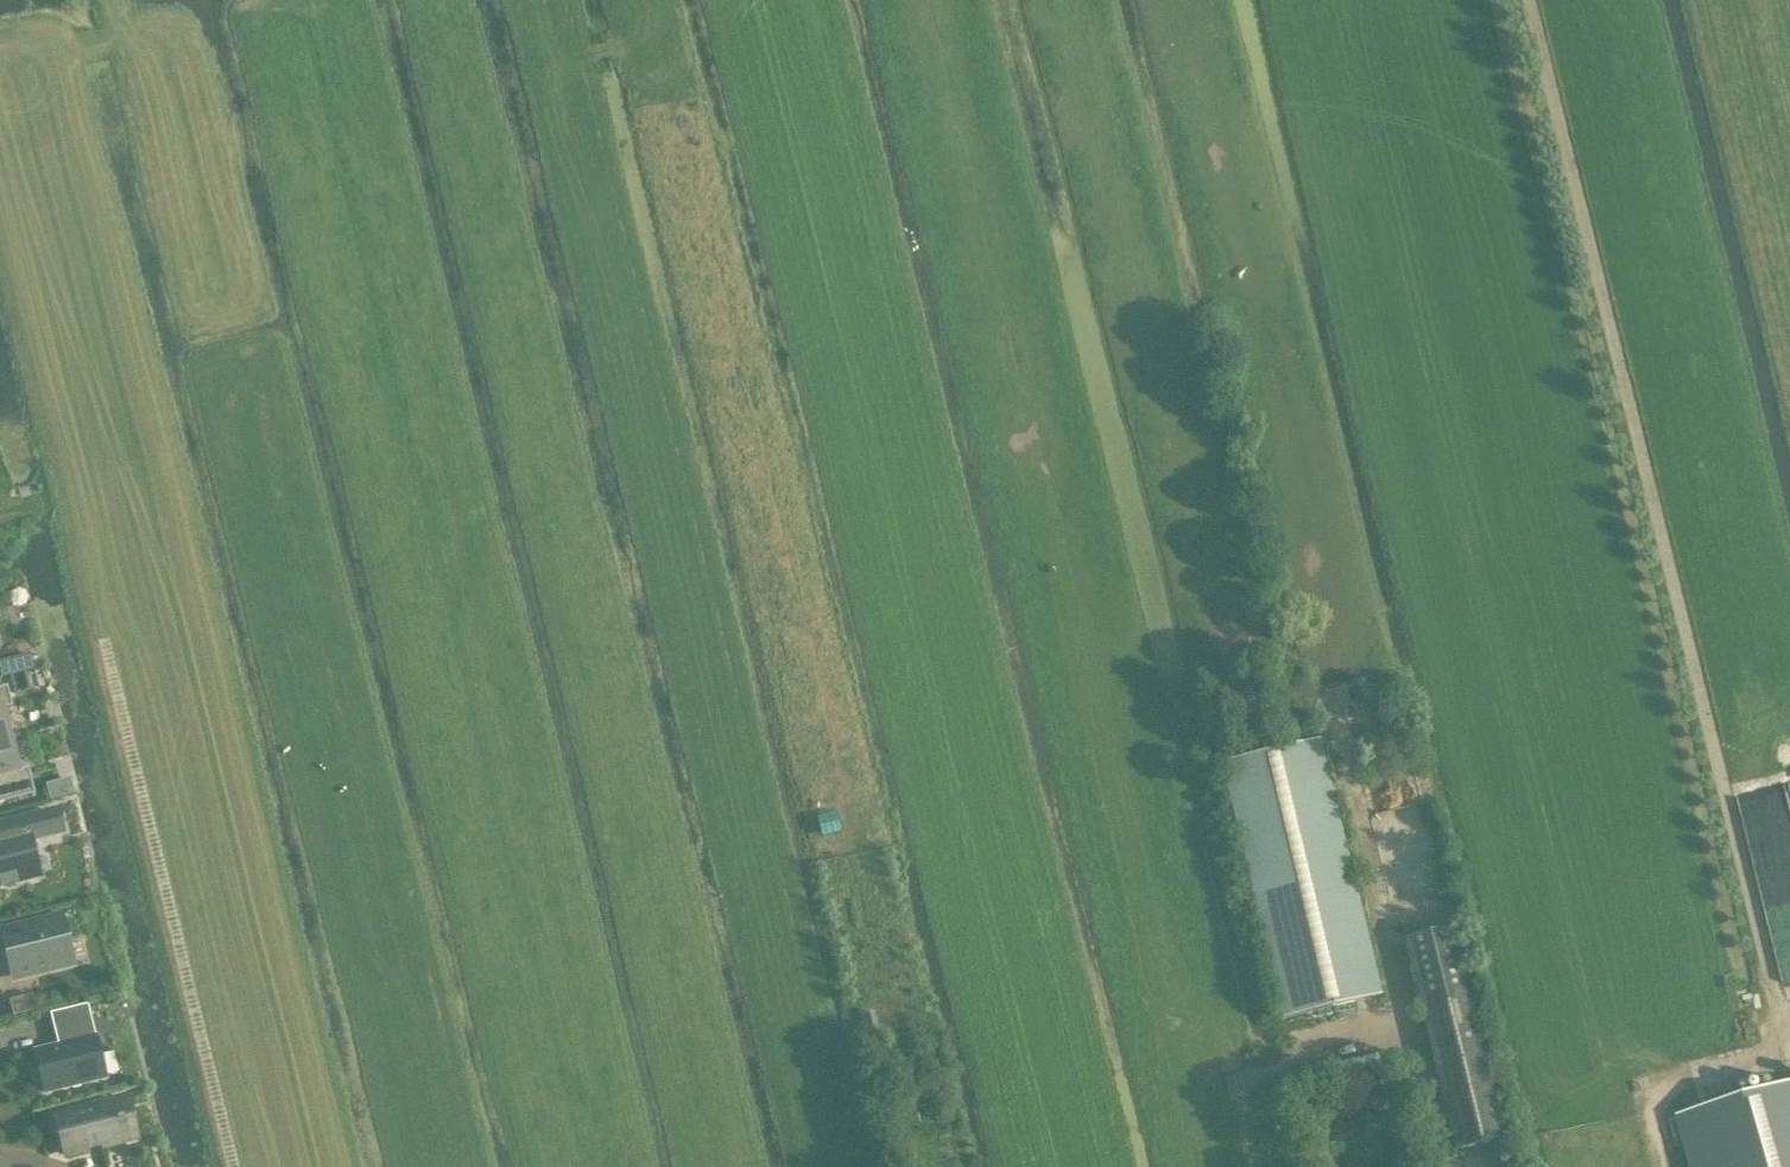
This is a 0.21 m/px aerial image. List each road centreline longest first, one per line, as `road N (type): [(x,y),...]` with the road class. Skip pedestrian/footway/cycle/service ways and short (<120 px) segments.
road 1 (track): [(1530,0),(1789,1035)]
road 2 (track): [(106,648),(234,1166)]
road 3 (track): [(106,648),(0,212)]

